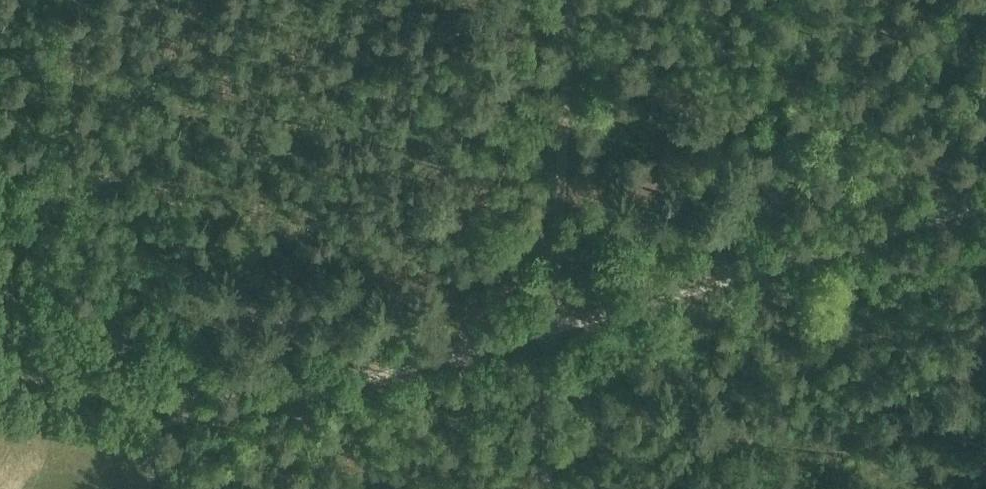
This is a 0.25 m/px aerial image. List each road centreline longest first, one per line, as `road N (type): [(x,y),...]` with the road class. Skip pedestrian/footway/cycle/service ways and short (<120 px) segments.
road 1 (track): [(0,379),(156,401),(259,397),(554,318)]
road 2 (track): [(554,318),(985,193)]
road 3 (track): [(572,0),(554,318)]
road 4 (track): [(18,406),(0,146)]
road 5 (track): [(554,318),(547,488)]

